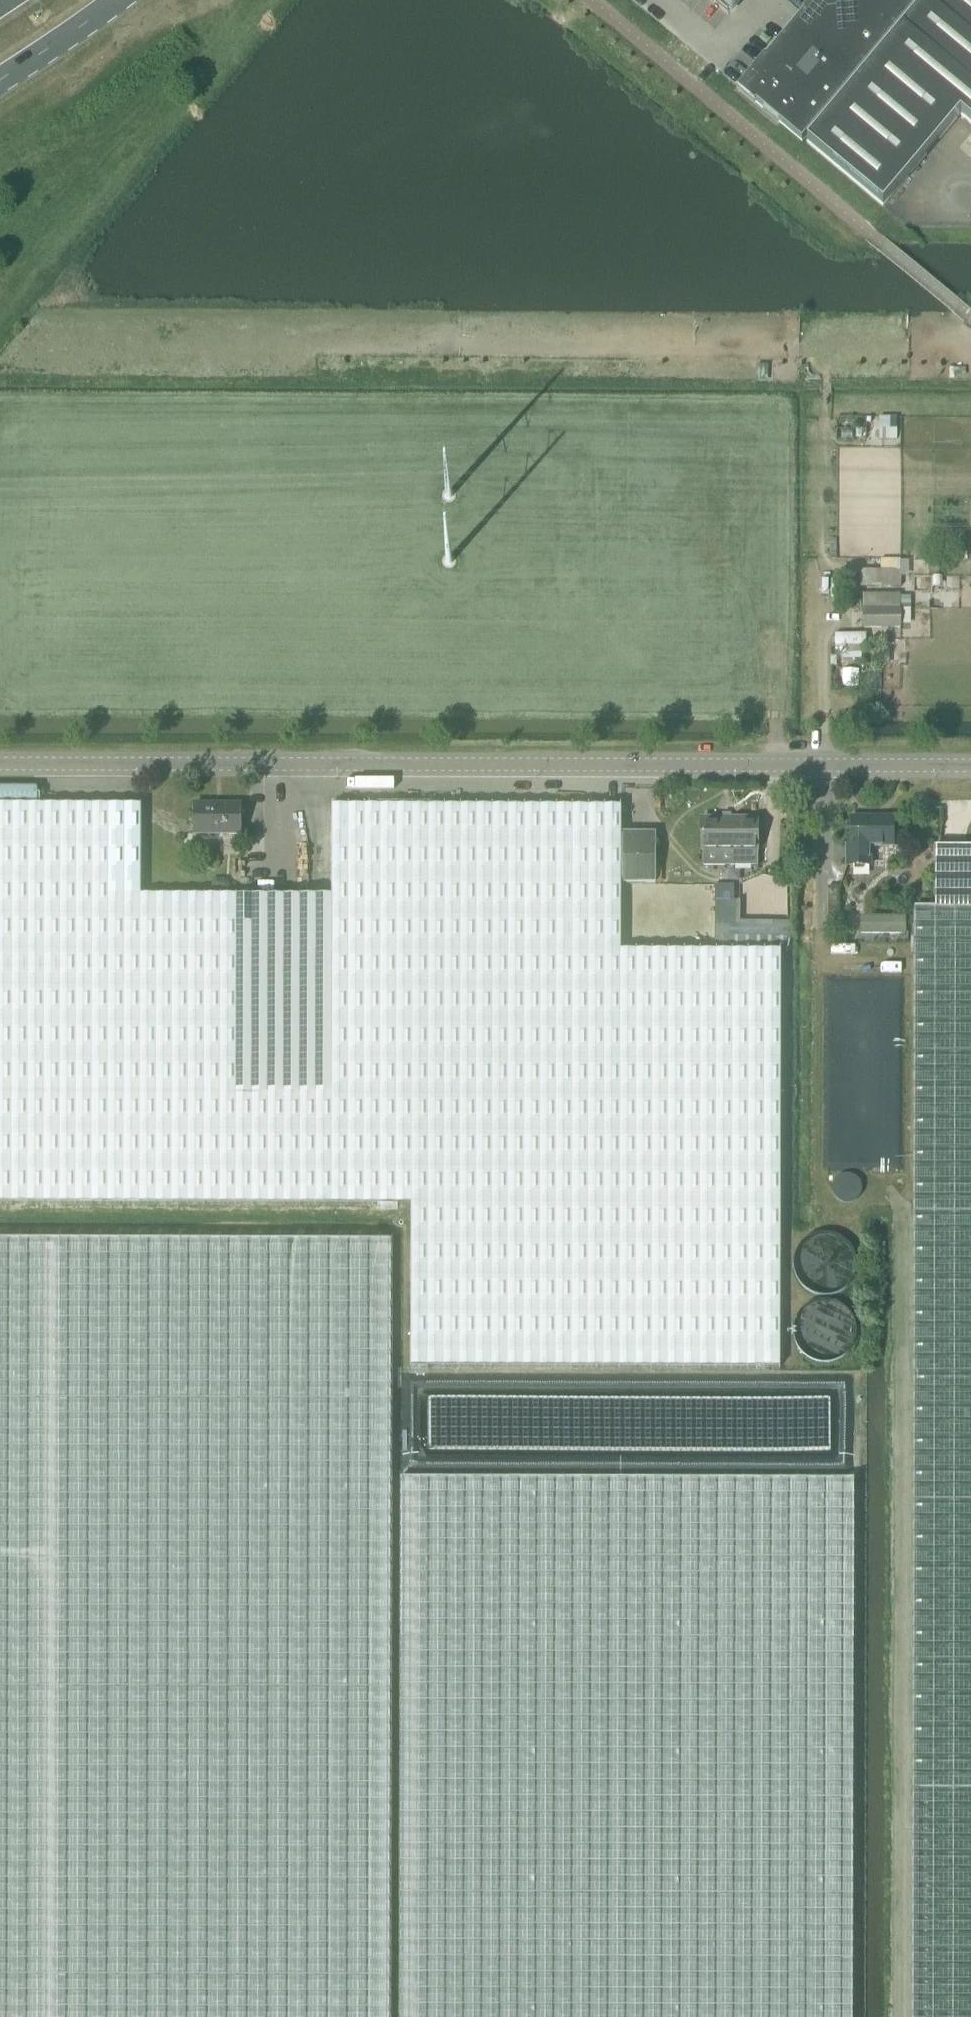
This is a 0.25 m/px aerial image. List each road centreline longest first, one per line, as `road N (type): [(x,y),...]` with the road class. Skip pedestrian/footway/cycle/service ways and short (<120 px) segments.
road 1 (tertiary): [(0,760),(970,760)]
road 2 (primary): [(0,83),(116,0)]

